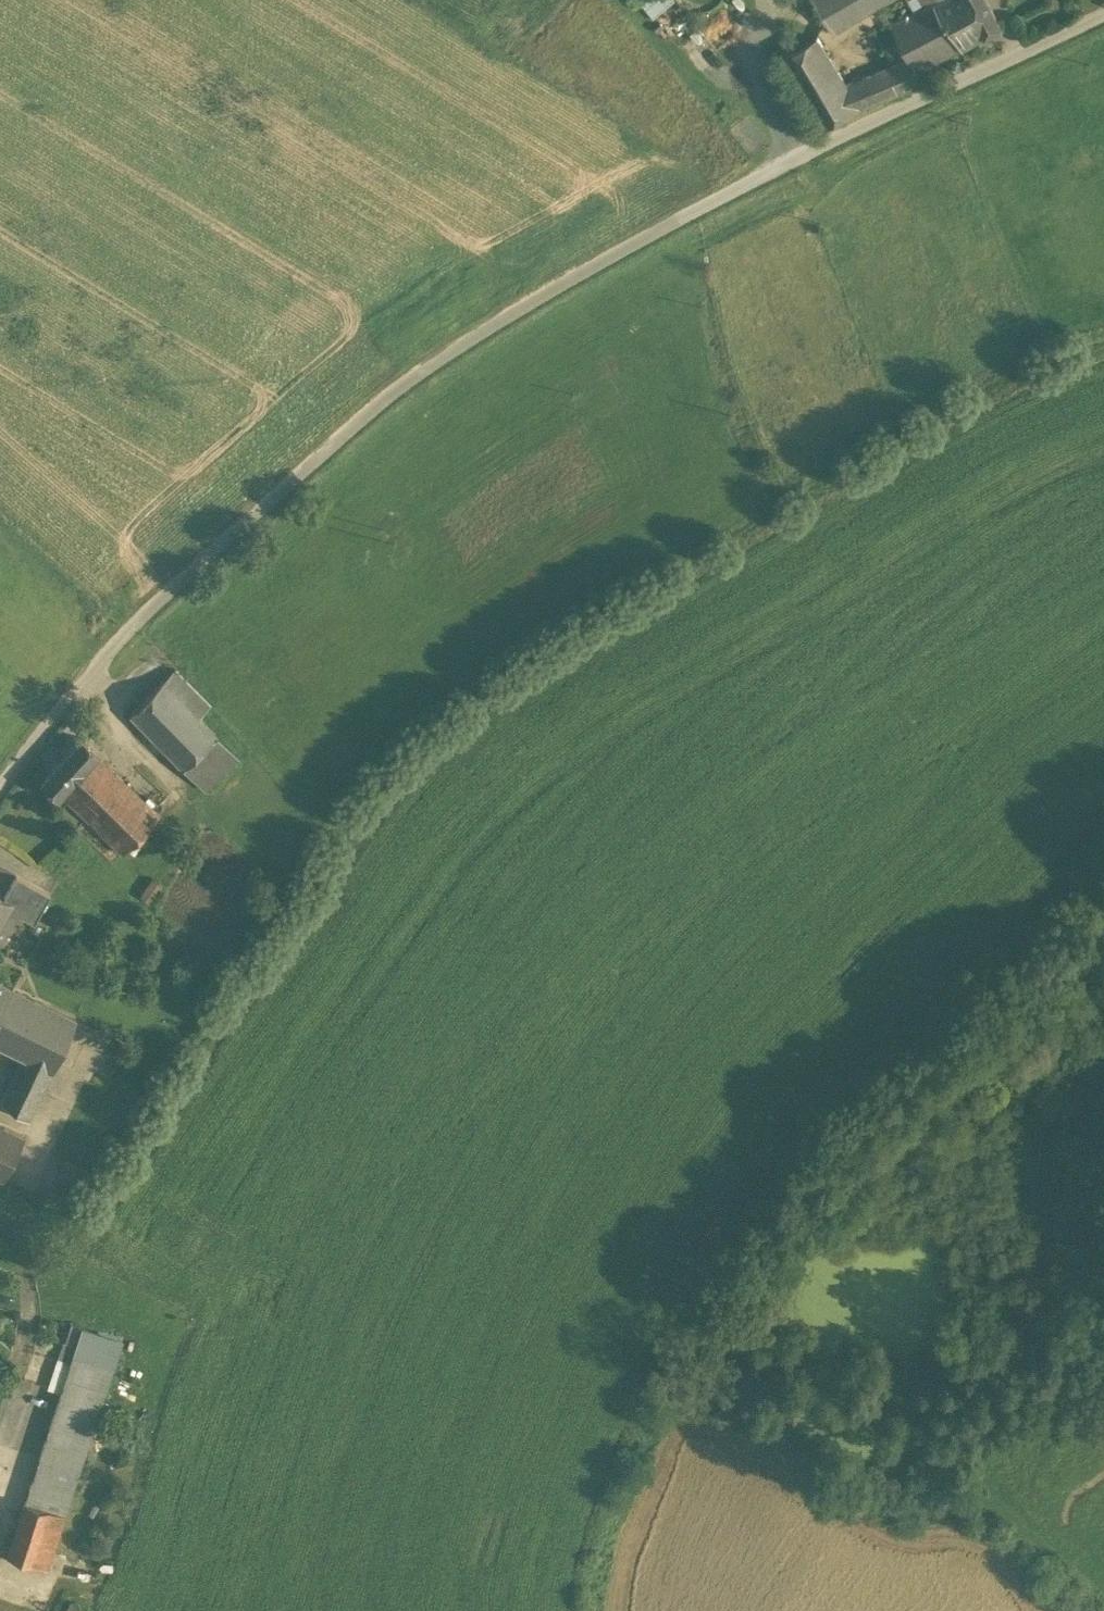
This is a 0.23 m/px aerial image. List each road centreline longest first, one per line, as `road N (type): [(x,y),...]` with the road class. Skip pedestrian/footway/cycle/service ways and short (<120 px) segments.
road 1 (unclassified): [(1103,15),(1039,50),(928,91),(578,272),(393,392),(132,623),(0,785)]

